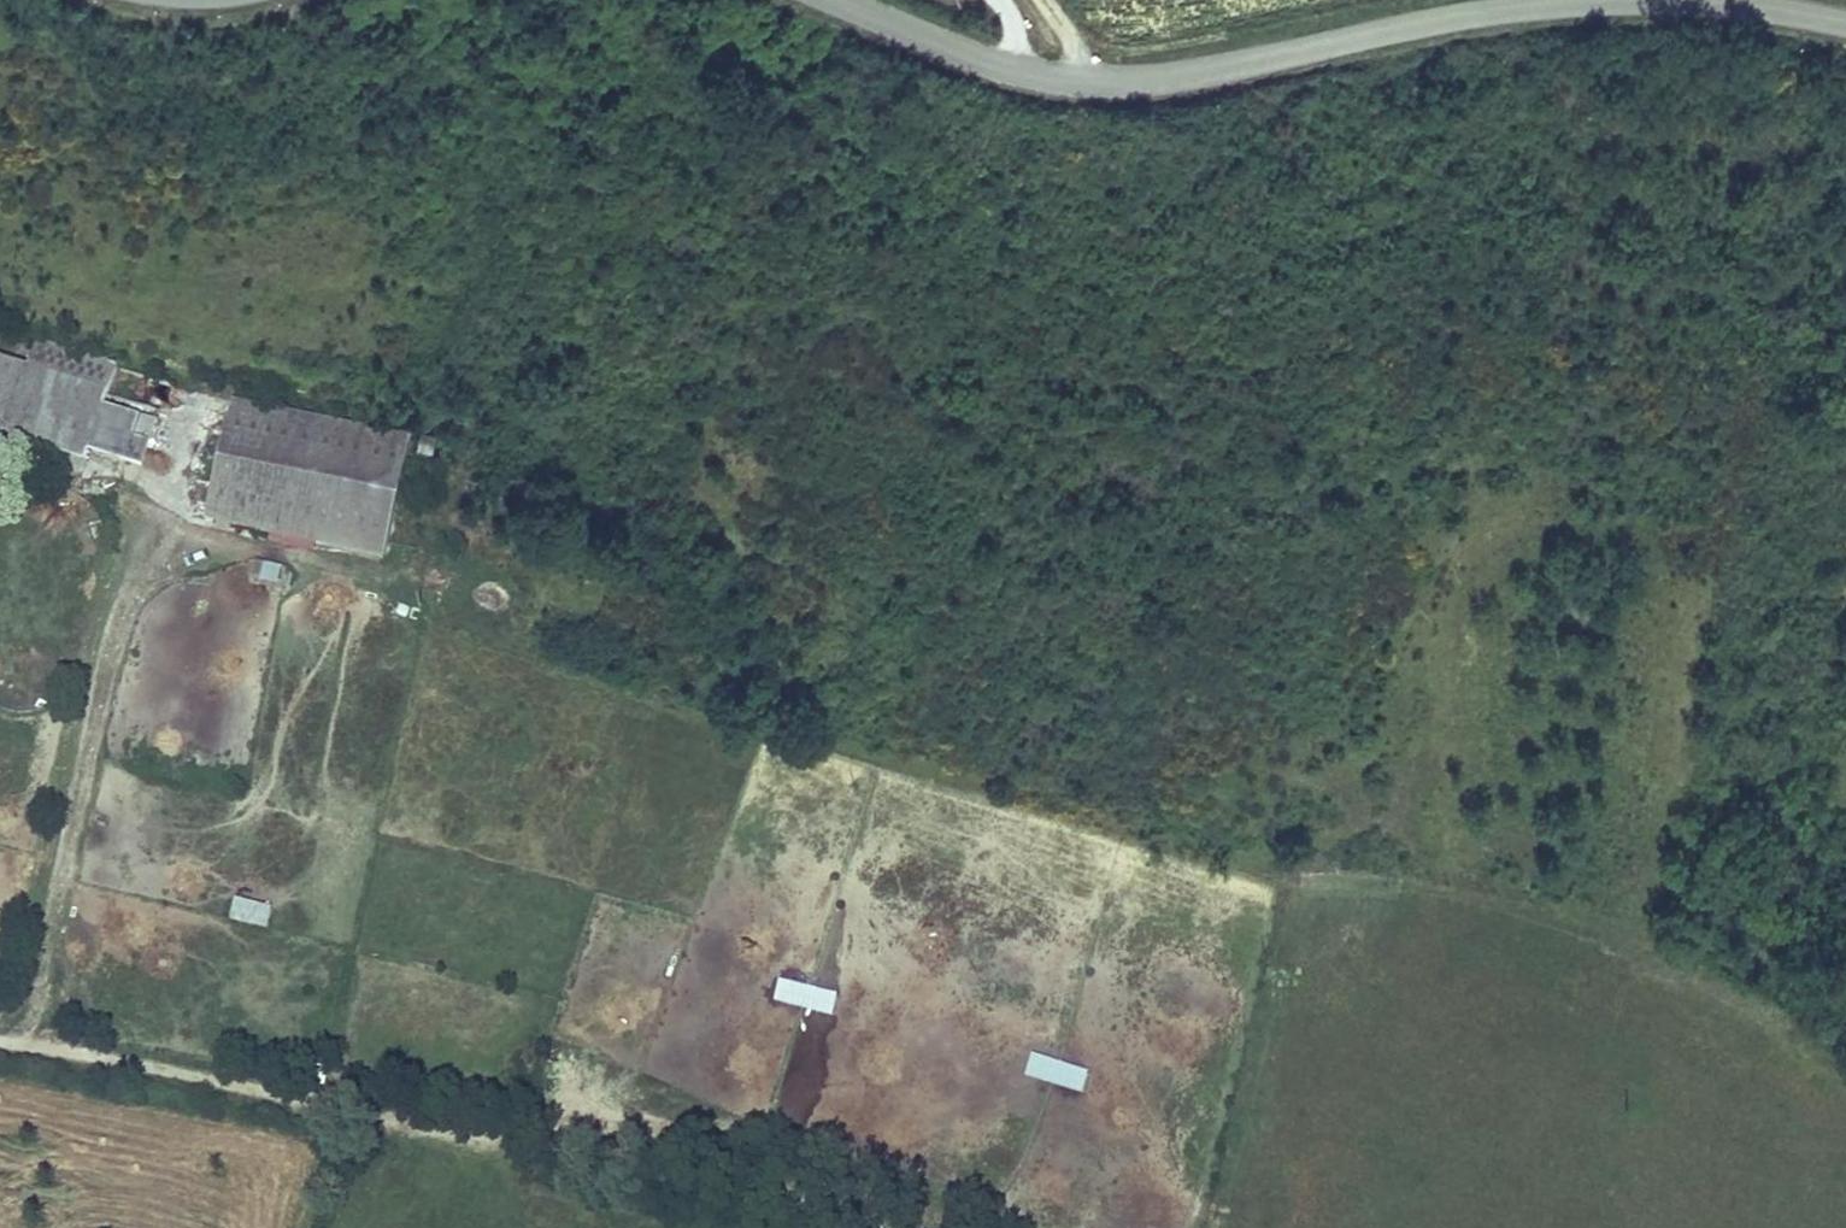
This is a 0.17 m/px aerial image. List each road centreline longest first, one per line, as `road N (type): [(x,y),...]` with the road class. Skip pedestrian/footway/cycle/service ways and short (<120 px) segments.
road 1 (tertiary): [(829,0),(1027,74),(1099,83),(1214,71),(1511,7),(1674,2),(1845,25)]
road 2 (track): [(896,1227),(732,1169),(607,1140),(518,1137),(26,1043)]

